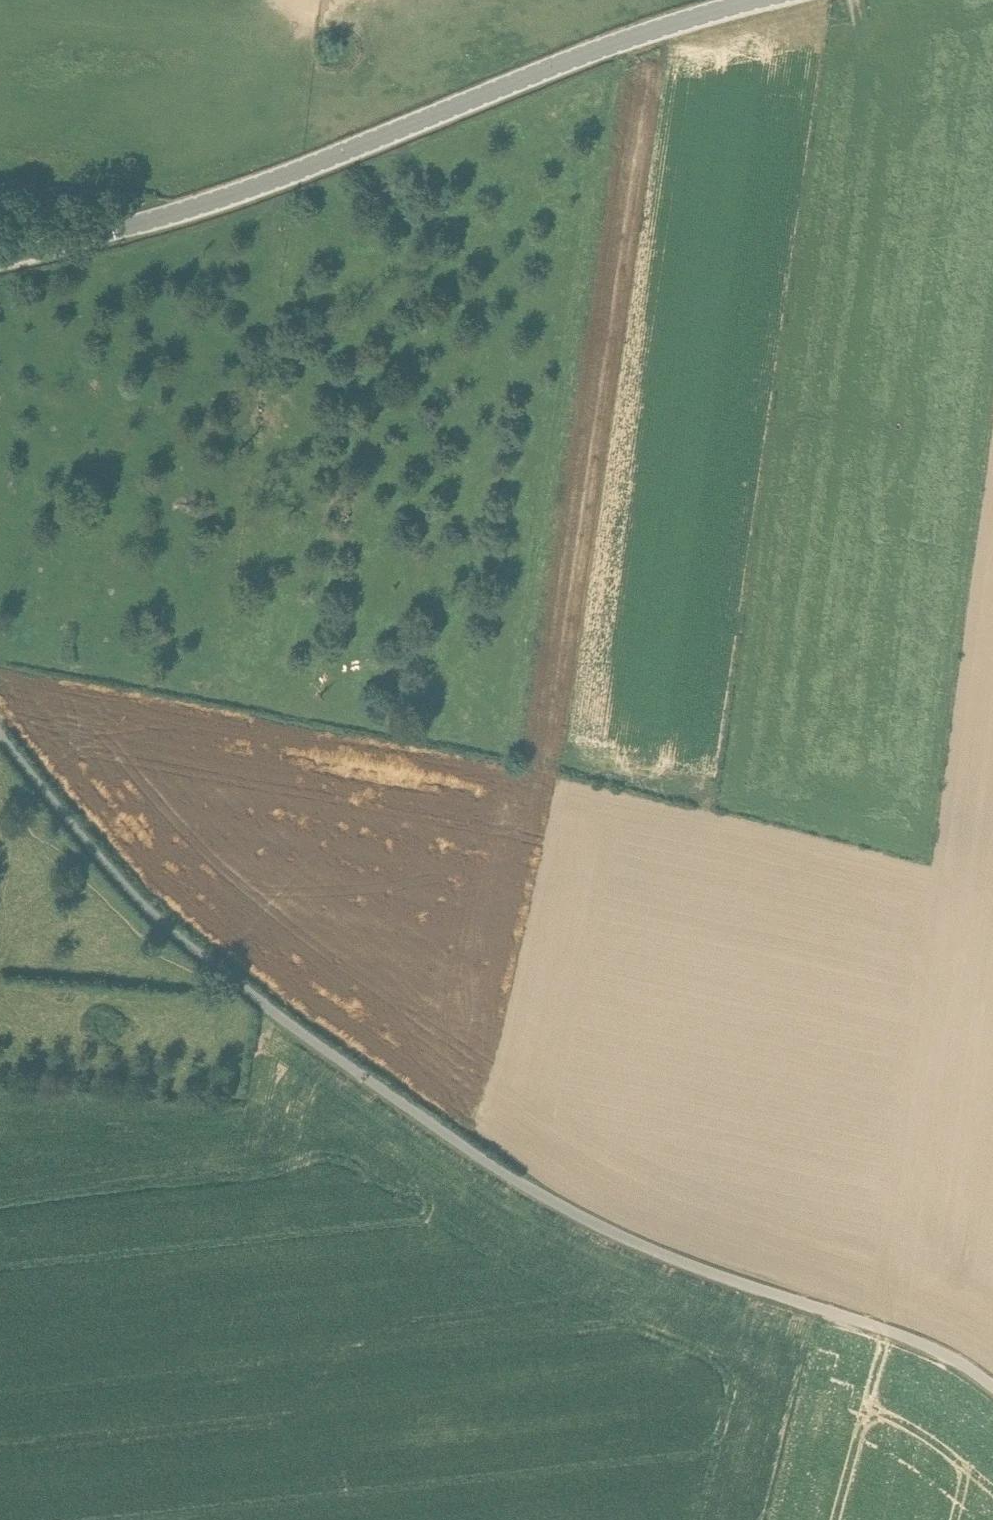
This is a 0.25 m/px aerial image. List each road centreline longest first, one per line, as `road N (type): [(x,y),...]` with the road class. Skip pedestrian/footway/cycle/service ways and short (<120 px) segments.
road 1 (unclassified): [(0,258),(224,198),(637,35),(763,0)]

